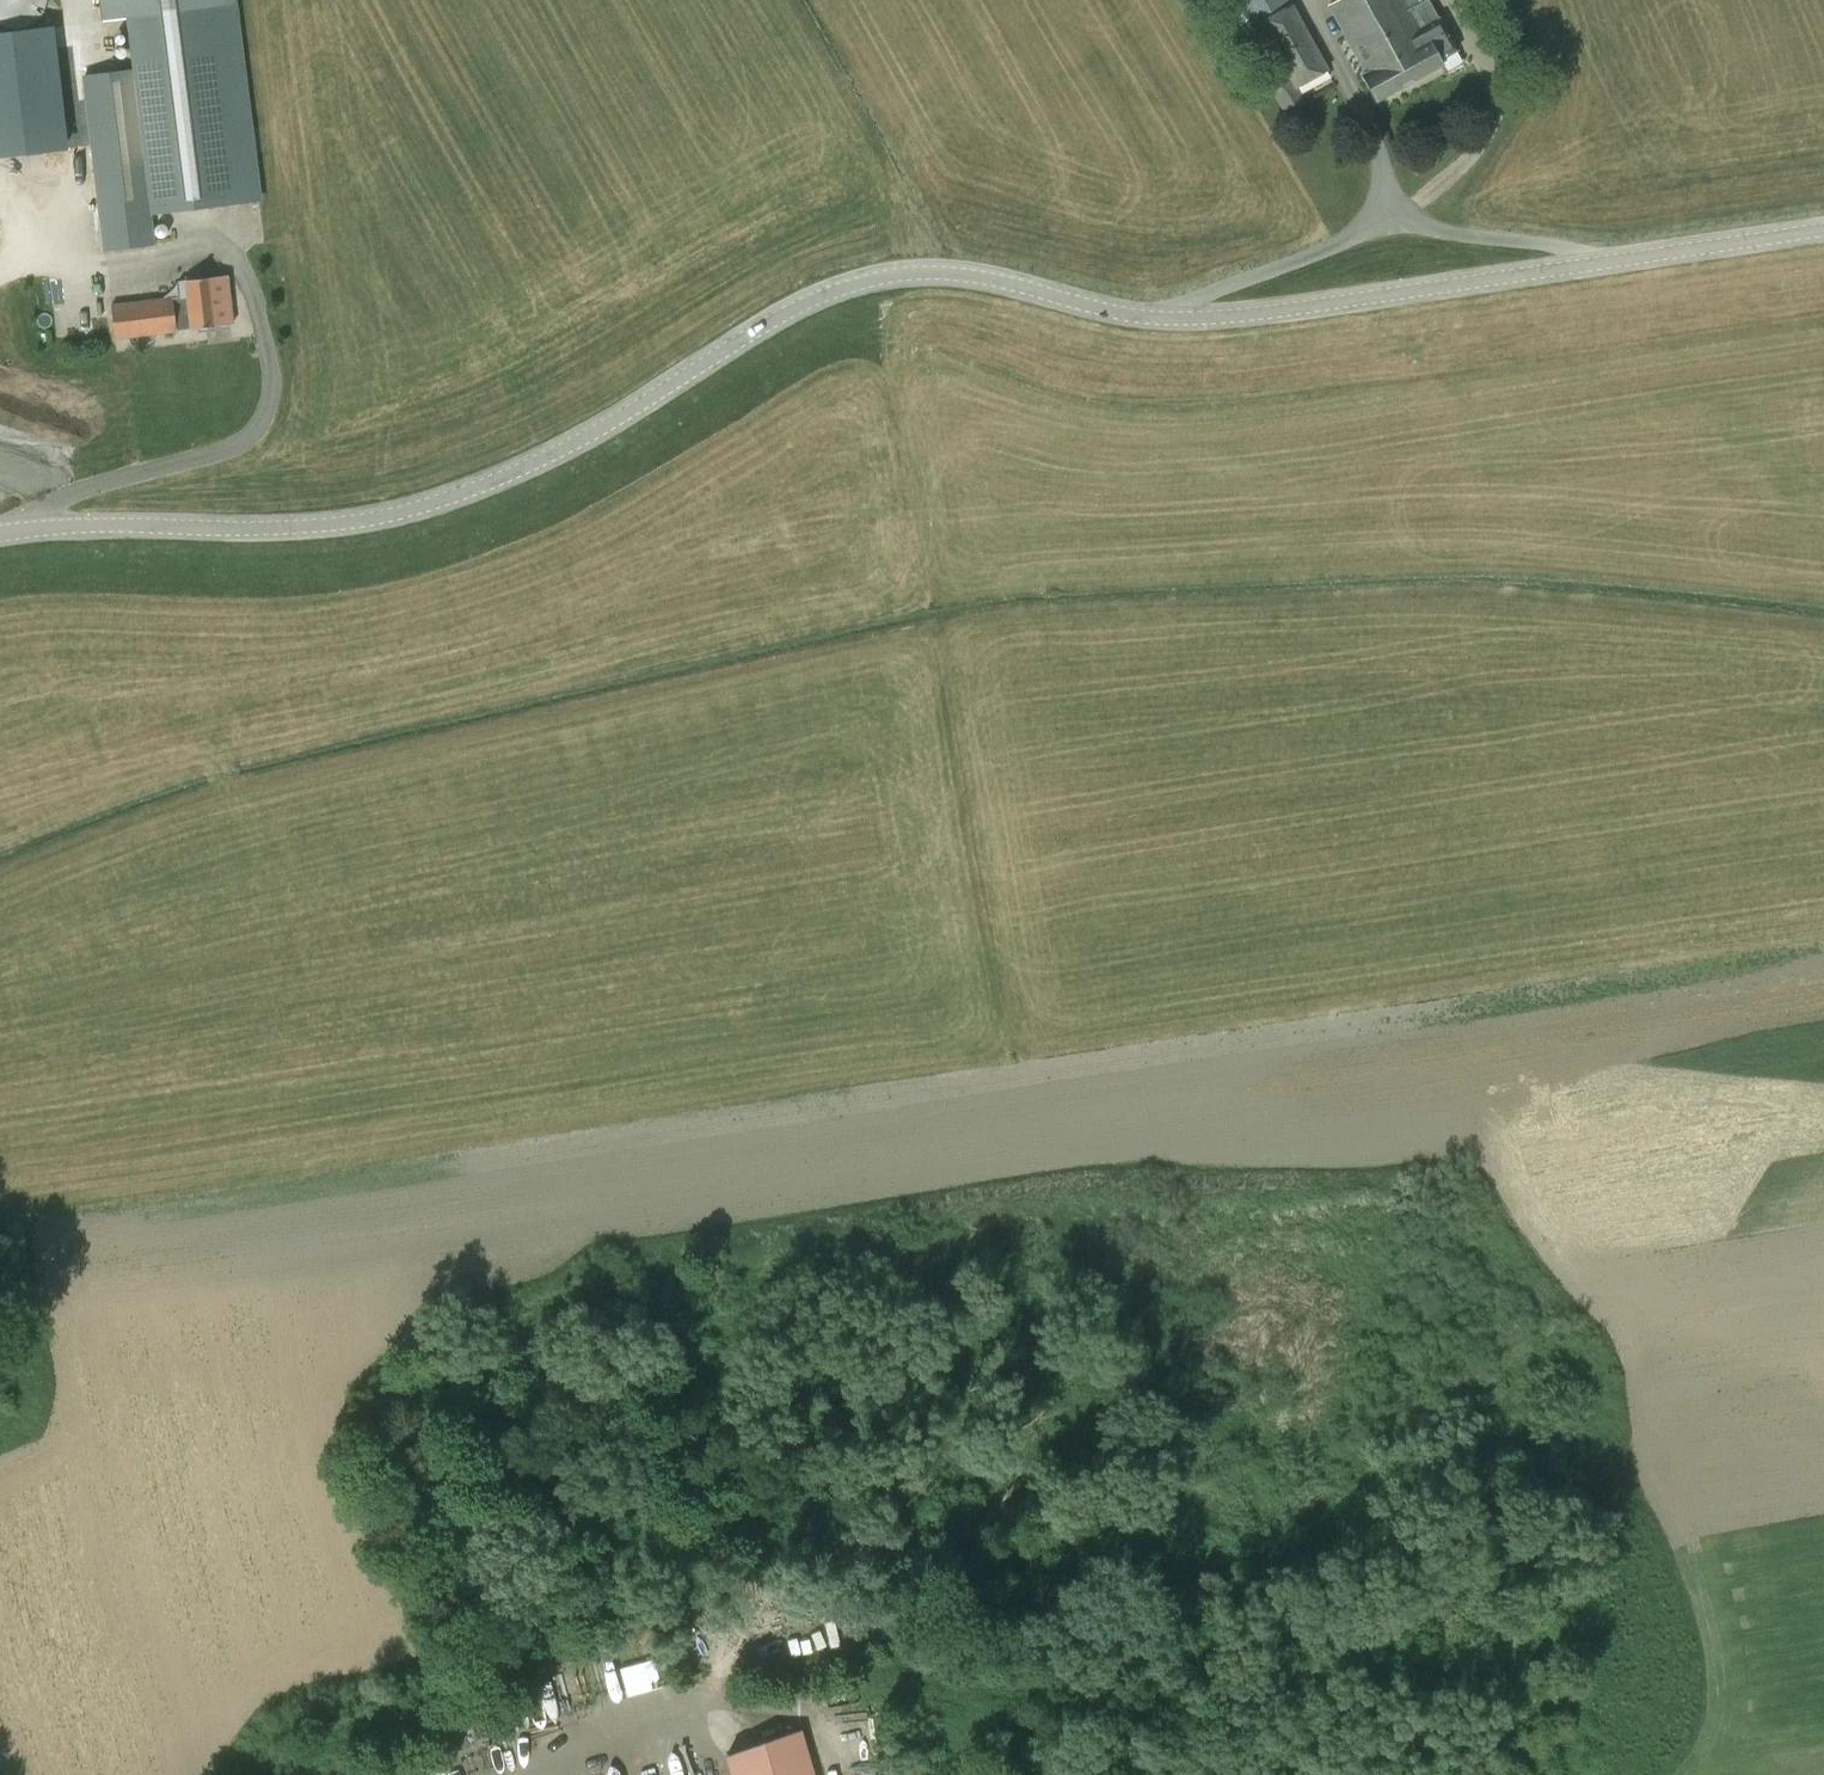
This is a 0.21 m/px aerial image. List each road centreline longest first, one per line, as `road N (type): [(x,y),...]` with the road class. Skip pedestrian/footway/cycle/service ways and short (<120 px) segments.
road 1 (tertiary): [(0,534),(320,527),(454,497),(571,446),(787,314),(892,276),(950,274),(1121,315),(1215,319),(1823,232)]

